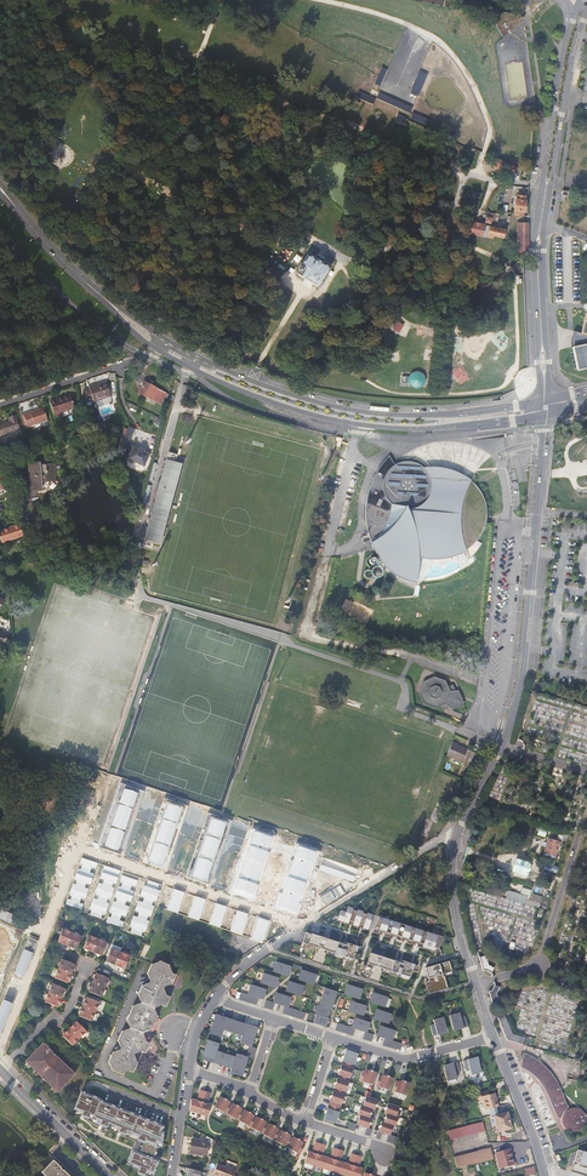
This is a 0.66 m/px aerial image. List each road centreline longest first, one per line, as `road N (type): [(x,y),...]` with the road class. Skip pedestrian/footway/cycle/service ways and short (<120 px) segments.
road 1 (residential): [(457,831),(502,746),(519,685),(546,416)]
road 2 (secondary): [(156,349),(277,405),(358,425),(431,428),(546,416)]
road 3 (secondary): [(546,400),(417,415),(339,407),(251,380),(165,339)]
road 4 (residential): [(213,997),(270,946),(457,831)]
road 5 (residential): [(493,1035),(452,900),(457,831)]
road 6 (residential): [(575,33),(562,69),(540,229)]
road 7 (residential): [(540,229),(575,33)]
road 8 (residential): [(546,400),(540,229)]
road 9 (residential): [(156,349),(0,404)]
road 10 (residential): [(493,1035),(407,1058),(337,1038)]
road 11 (secondary): [(110,1175),(0,1068)]
road 12 (residential): [(546,1175),(493,1035)]
road 13 (residential): [(0,1068),(43,1023),(62,1017),(86,962)]

